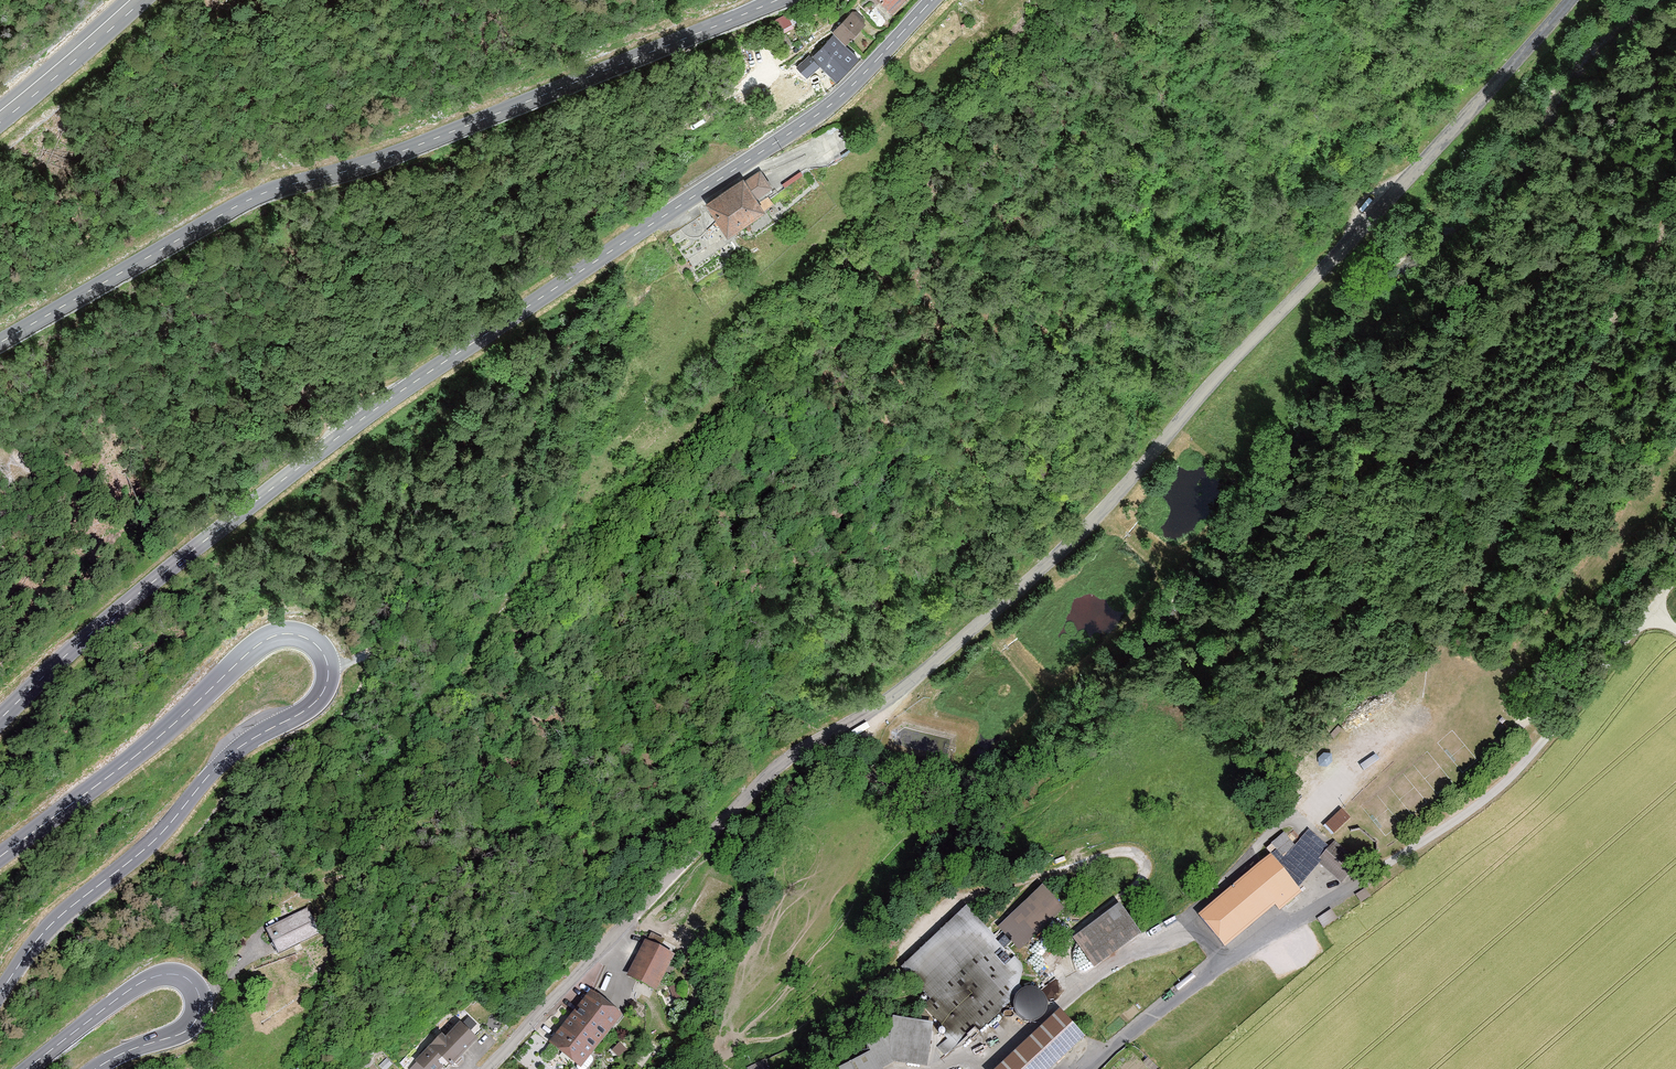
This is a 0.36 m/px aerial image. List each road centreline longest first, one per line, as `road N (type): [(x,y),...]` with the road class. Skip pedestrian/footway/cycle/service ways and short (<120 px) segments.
road 1 (tertiary): [(1570,0),(1216,377),(1109,504),(915,680),(772,771),(489,1068)]
road 2 (secondary): [(0,719),(86,636),(399,392),(835,101),(930,0)]
road 3 (secondary): [(0,993),(56,917),(162,831),(226,757),(314,704),(328,679),(322,647),(289,633),(261,642),(149,746),(0,856)]
road 4 (secondary): [(776,0),(383,160),(247,200),(0,343)]
road 5 (track): [(1081,984),(1069,968),(1069,948),(1090,918),(1146,875),(1138,855),(1114,852),(960,900),(860,998),(775,1041),(713,1045),(673,1037),(639,993),(614,990)]
road 6 (track): [(1675,209),(1405,720),(1308,833)]
road 7 (residential): [(1091,1068),(1182,992),(1473,808),(1535,752)]
road 8 (secondary): [(96,1068),(189,1028),(199,1009),(192,982),(153,977),(26,1068)]
road 9 (track): [(1535,752),(1653,609)]
road 10 (secondary): [(0,112),(133,0)]

